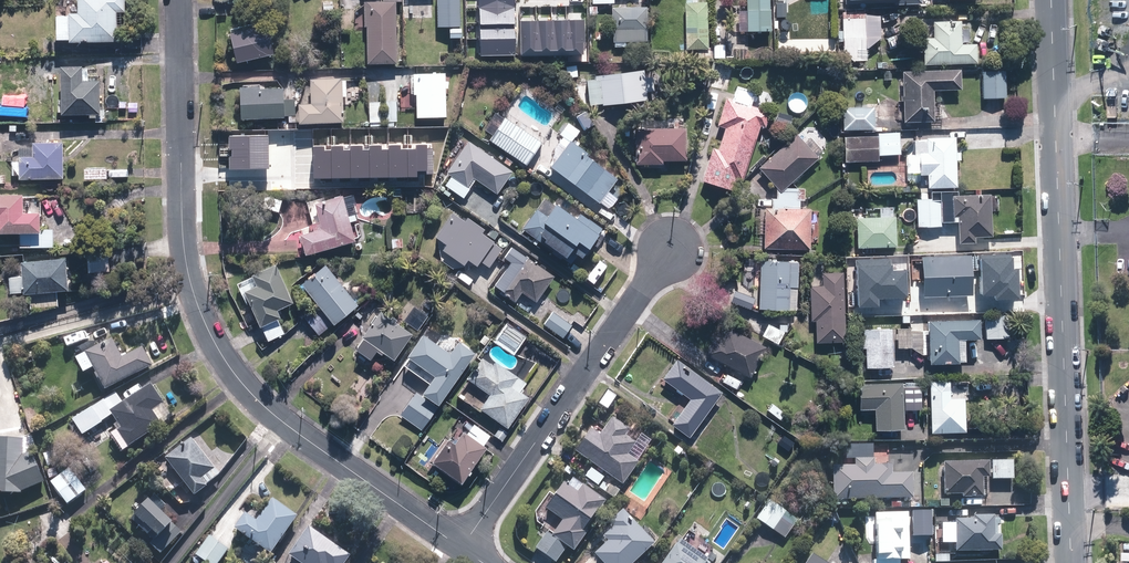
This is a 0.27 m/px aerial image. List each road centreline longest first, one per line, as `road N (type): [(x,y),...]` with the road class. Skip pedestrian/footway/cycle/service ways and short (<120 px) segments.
road 1 (residential): [(179,0),(183,242),(207,328),(275,416),(461,548)]
road 2 (residential): [(1071,562),(1051,0)]
road 3 (residential): [(461,548),(672,250)]

